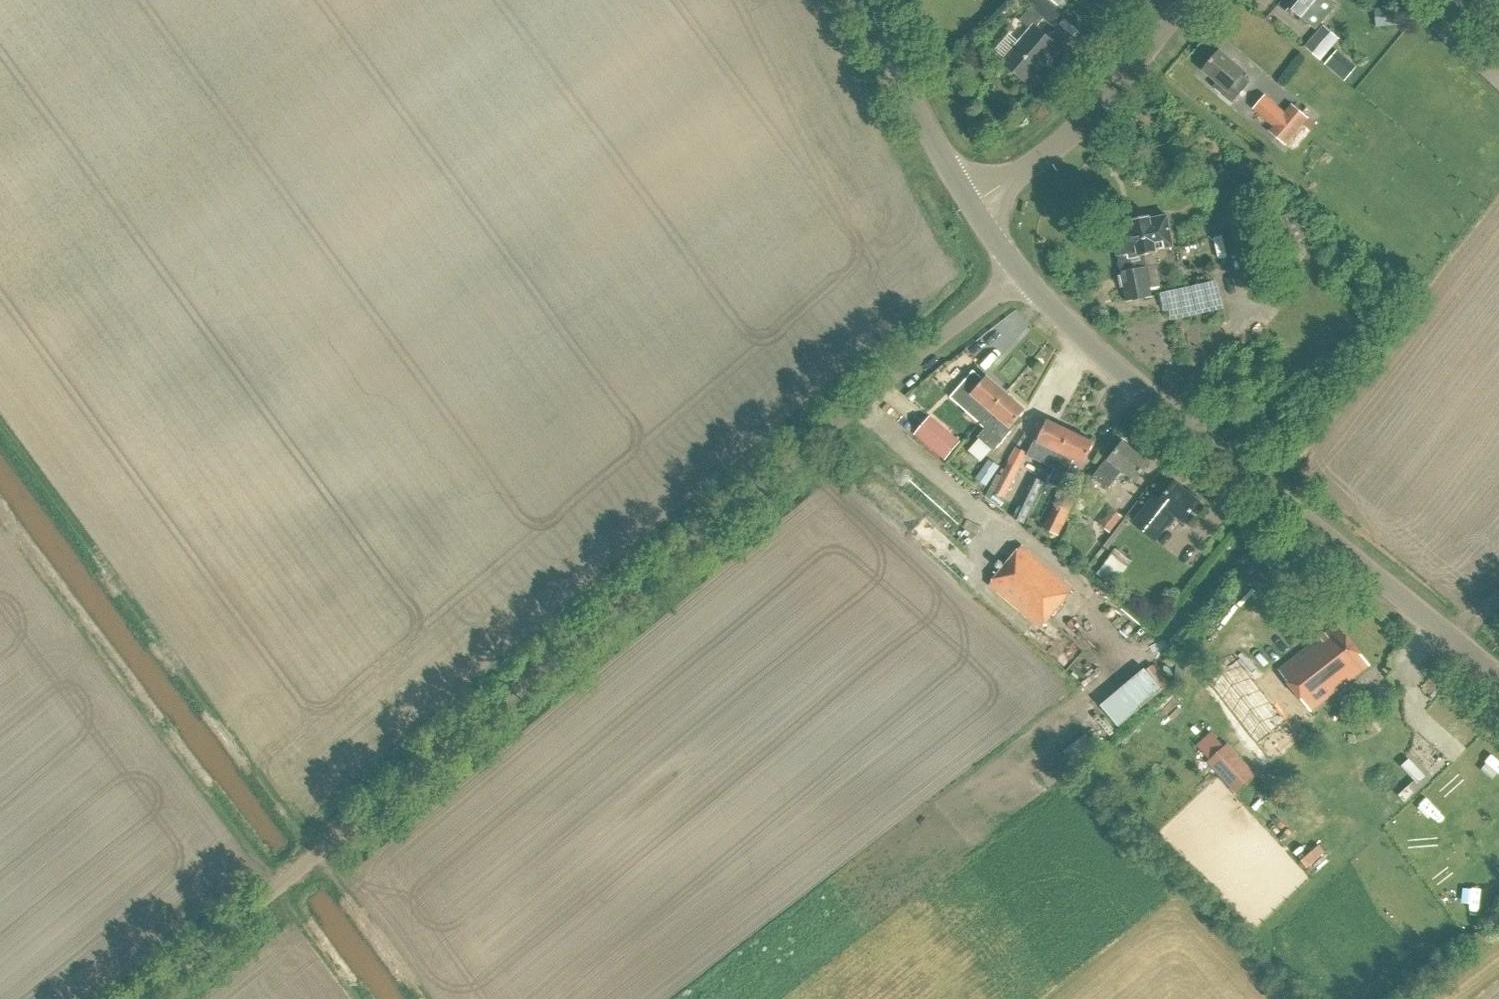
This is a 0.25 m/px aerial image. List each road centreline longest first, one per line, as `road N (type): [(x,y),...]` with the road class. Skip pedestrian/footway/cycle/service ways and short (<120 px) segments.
road 1 (unclassified): [(1018,271),(143,998)]
road 2 (tertiary): [(1498,675),(1018,271)]
road 3 (unclassified): [(974,201),(1075,127),(1184,0)]
road 4 (tertiary): [(974,201),(863,0)]

